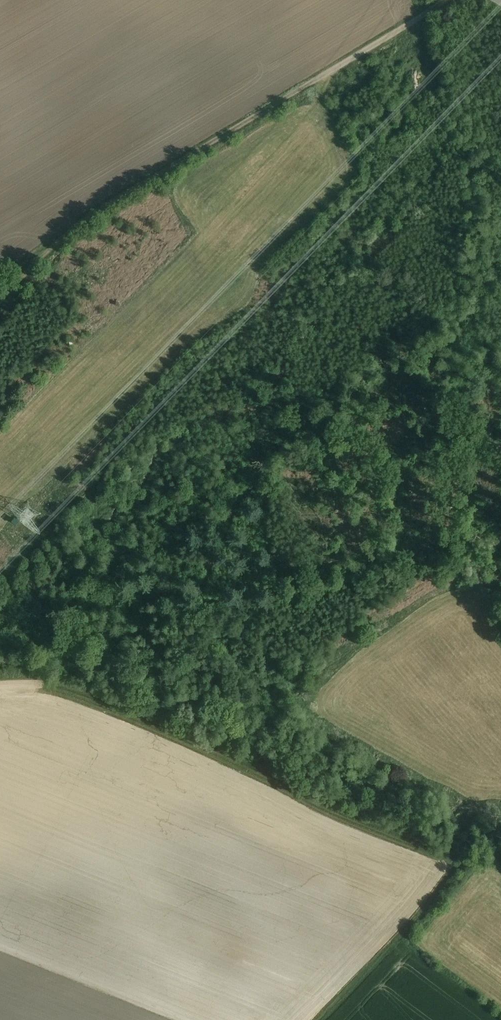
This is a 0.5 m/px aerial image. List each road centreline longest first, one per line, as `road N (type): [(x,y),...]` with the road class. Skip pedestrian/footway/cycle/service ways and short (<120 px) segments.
road 1 (track): [(0,290),(113,189),(438,0)]

